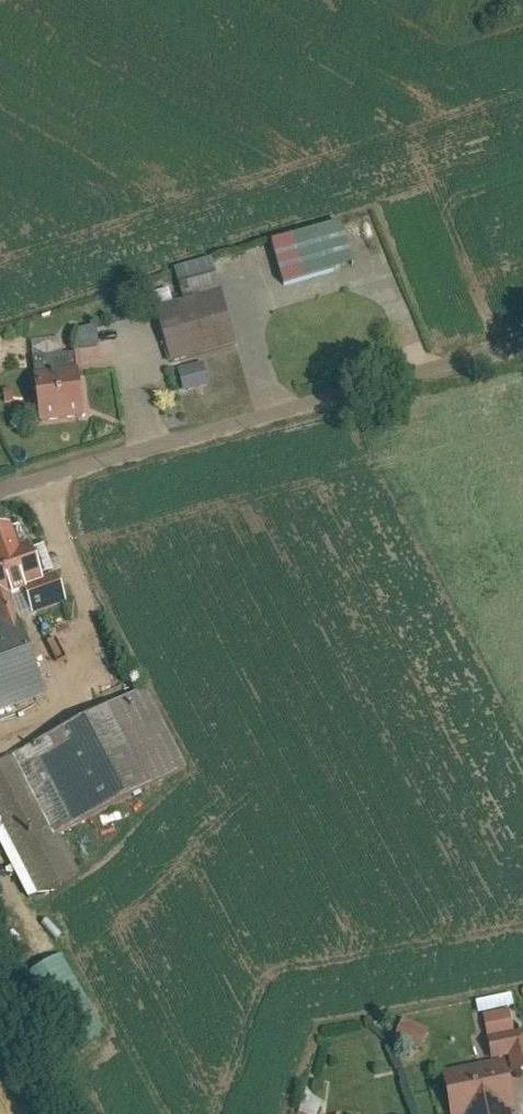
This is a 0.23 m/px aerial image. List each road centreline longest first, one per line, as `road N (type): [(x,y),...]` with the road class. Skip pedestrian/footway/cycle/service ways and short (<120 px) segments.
road 1 (residential): [(0,494),(522,348)]
road 2 (track): [(77,1113),(0,973)]

